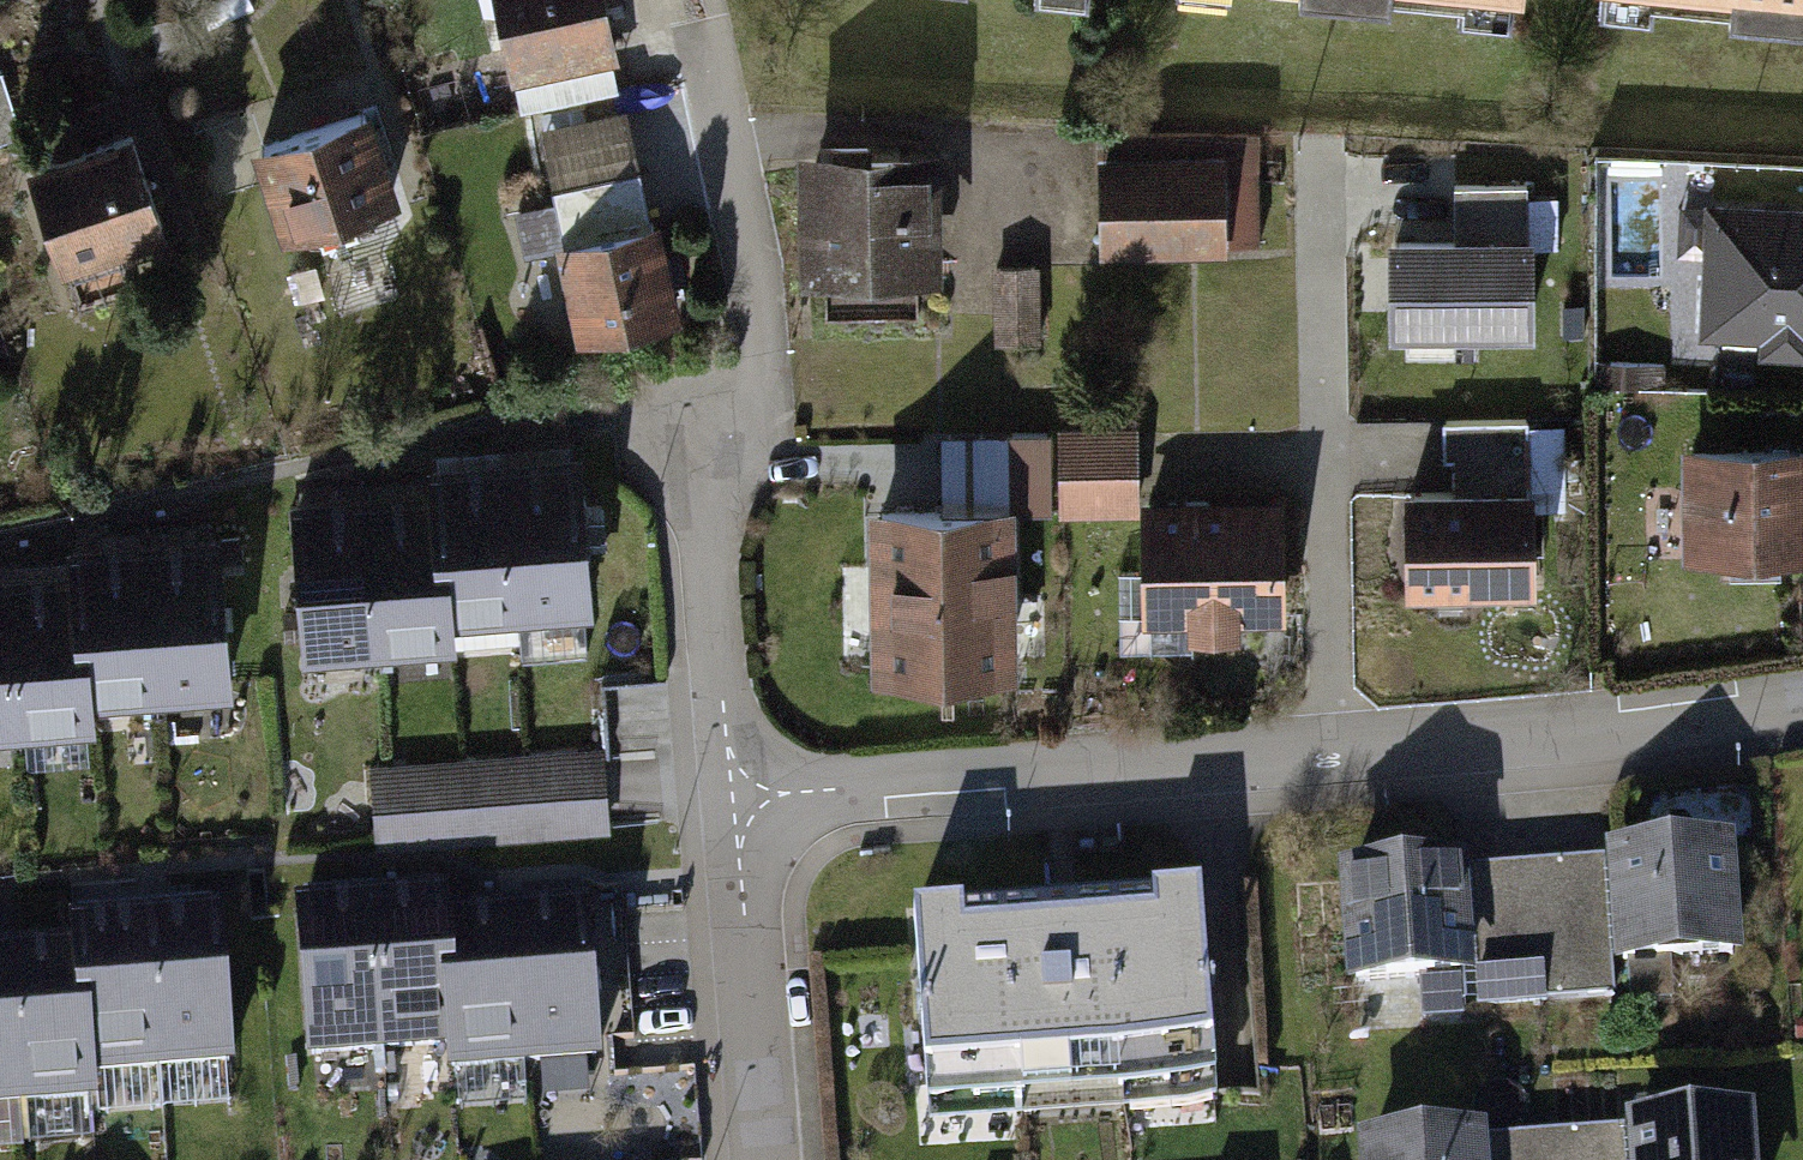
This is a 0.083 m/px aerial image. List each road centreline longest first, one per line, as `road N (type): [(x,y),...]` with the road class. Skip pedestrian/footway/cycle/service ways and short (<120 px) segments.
road 1 (residential): [(734,798),(1582,728),(1802,684)]
road 2 (residential): [(734,798),(701,445),(763,347),(706,6)]
road 3 (residential): [(766,1159),(734,798)]

